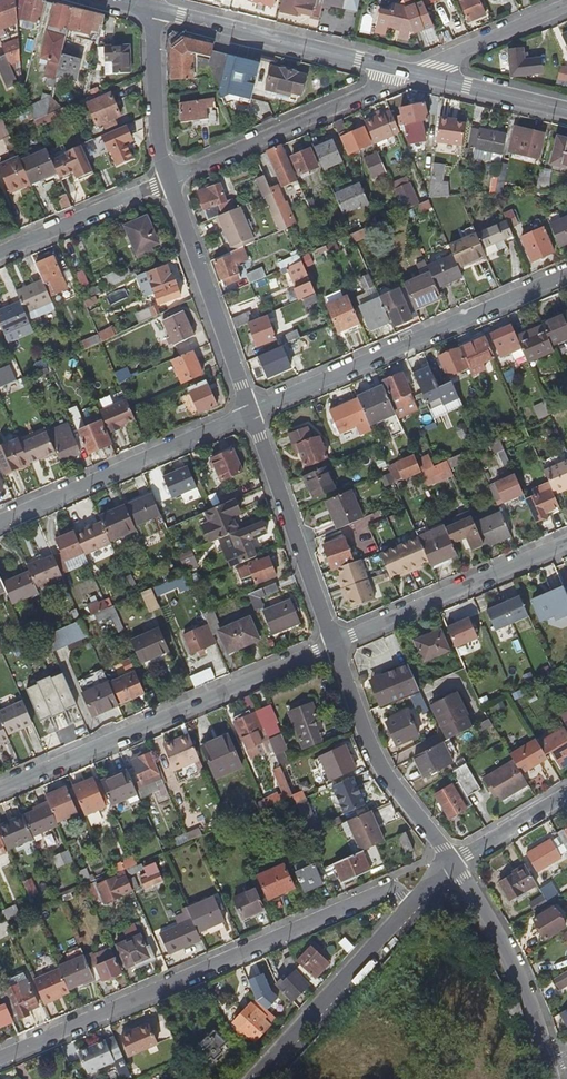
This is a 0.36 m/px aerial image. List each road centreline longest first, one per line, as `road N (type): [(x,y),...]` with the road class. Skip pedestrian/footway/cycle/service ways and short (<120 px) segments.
road 1 (residential): [(0,1059),(394,891),(416,907)]
road 2 (residential): [(0,790),(333,644)]
road 3 (residential): [(566,274),(250,411)]
road 4 (residential): [(250,411),(0,521)]
road 5 (residential): [(152,10),(409,76)]
road 6 (residential): [(168,180),(409,76)]
road 7 (residential): [(333,644),(566,541)]
road 8 (residential): [(333,644),(376,760),(454,864)]
road 9 (residential): [(250,411),(333,644)]
road 10 (residential): [(168,180),(250,411)]
road 11 (residential): [(255,1078),(416,907)]
road 12 (residential): [(454,864),(505,947),(553,1068)]
road 13 (residential): [(0,253),(168,180)]
road 14 (residential): [(152,10),(157,142),(168,180)]
road 15 (residential): [(409,76),(566,7)]
road 16 (residential): [(409,76),(566,113)]
road 17 (residential): [(566,796),(454,864)]

